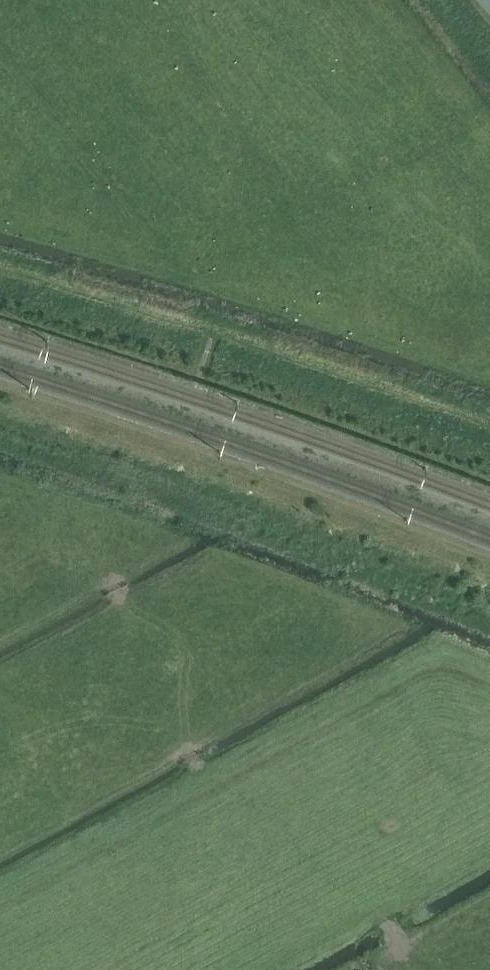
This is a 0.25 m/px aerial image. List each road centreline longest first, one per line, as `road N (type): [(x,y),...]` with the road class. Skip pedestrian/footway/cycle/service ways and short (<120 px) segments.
road 1 (track): [(489,426),(0,272)]

